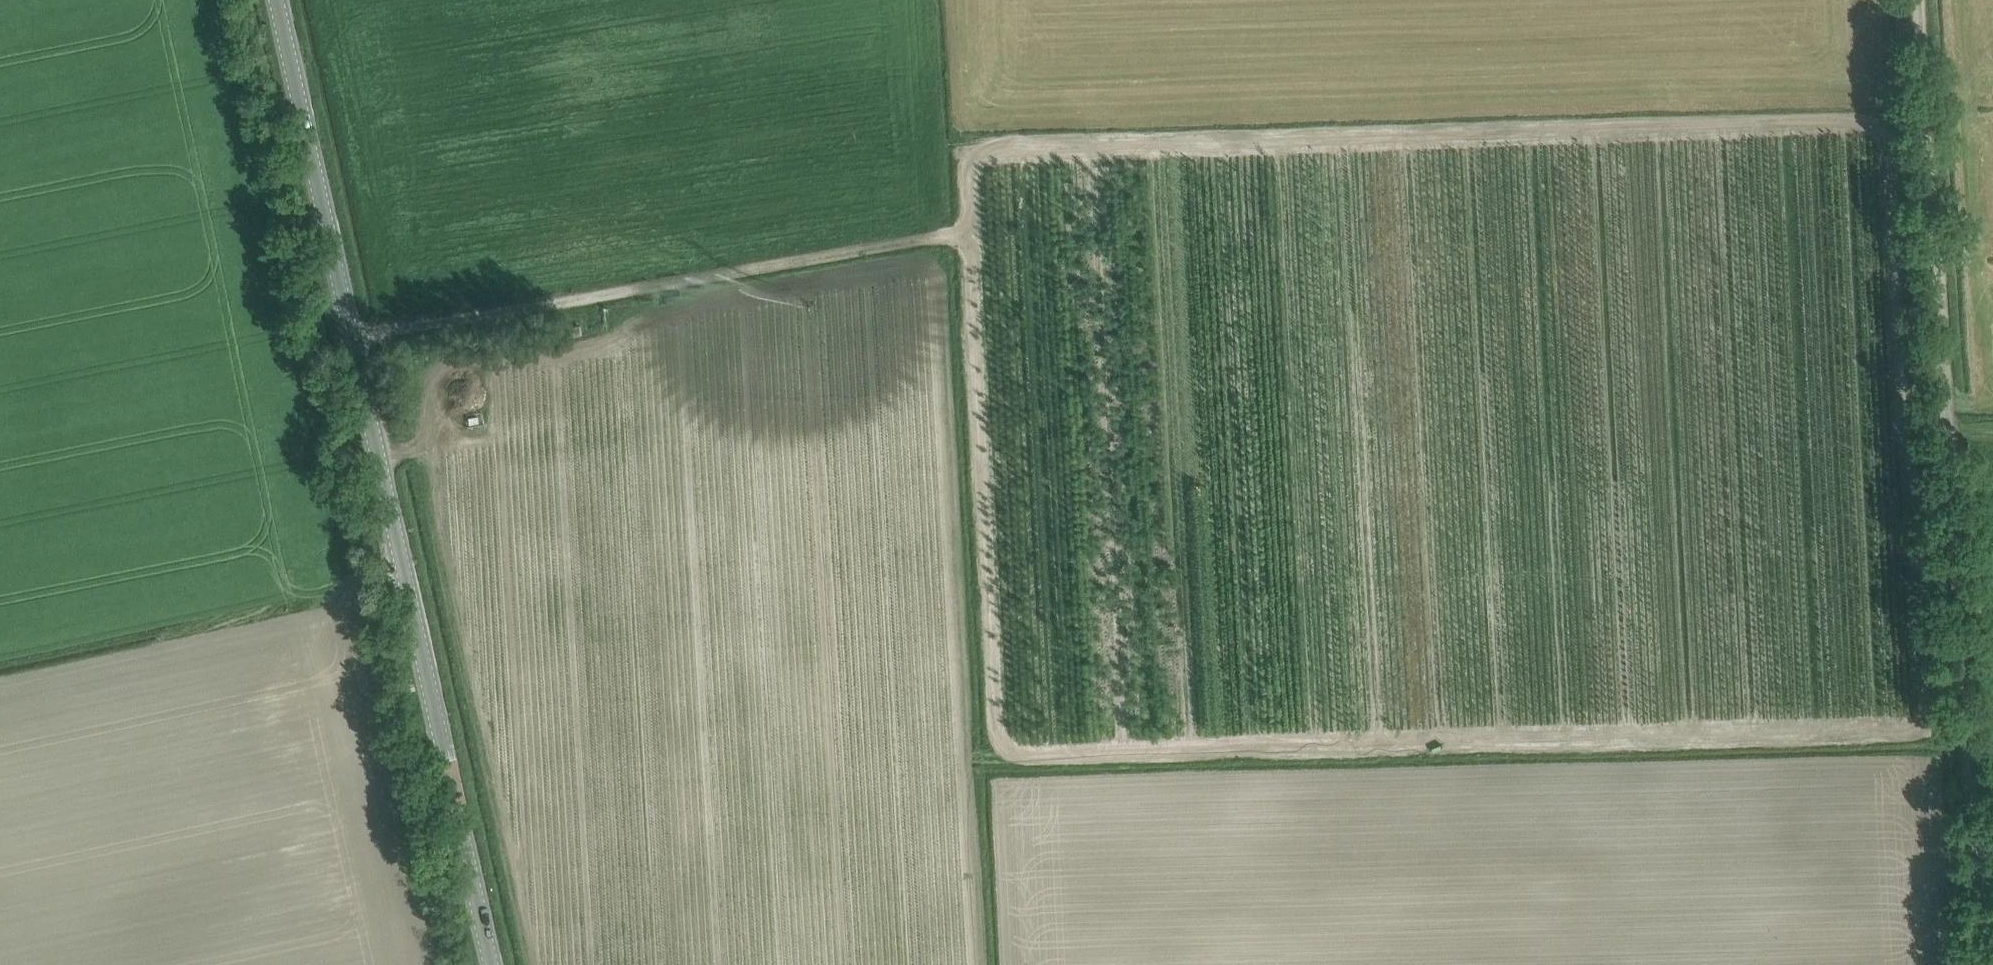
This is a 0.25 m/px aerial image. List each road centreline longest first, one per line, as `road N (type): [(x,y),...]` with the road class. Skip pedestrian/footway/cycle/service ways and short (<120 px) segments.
road 1 (tertiary): [(492,964),(277,0)]
road 2 (track): [(1922,0),(1991,964)]

